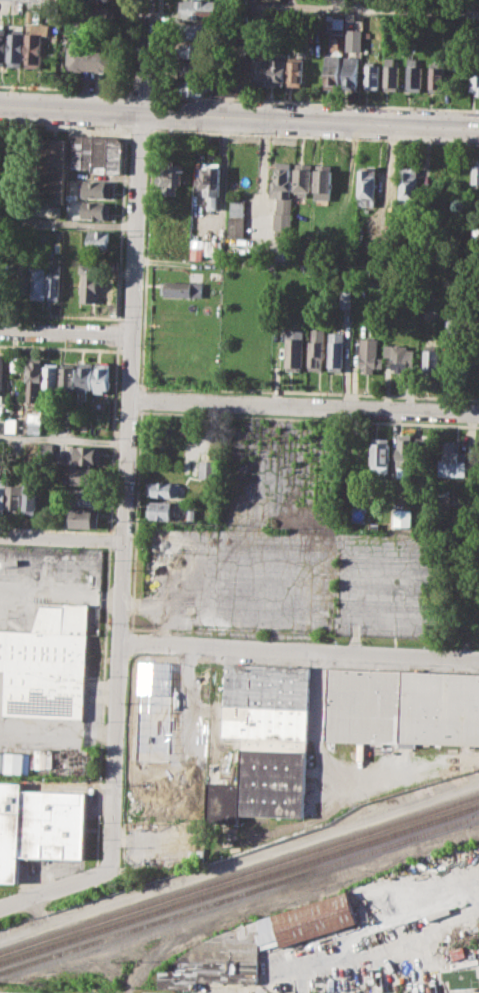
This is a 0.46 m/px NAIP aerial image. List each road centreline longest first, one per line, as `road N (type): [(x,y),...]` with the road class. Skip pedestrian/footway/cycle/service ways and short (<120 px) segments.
road 1 (residential): [(141,113),(115,852),(109,866),(0,905)]
road 2 (secondary): [(0,107),(478,128)]
road 3 (residential): [(122,644),(478,658)]
road 4 (residential): [(131,403),(478,412)]
road 5 (residential): [(0,329),(133,336)]
road 6 (residential): [(126,542),(0,535)]

